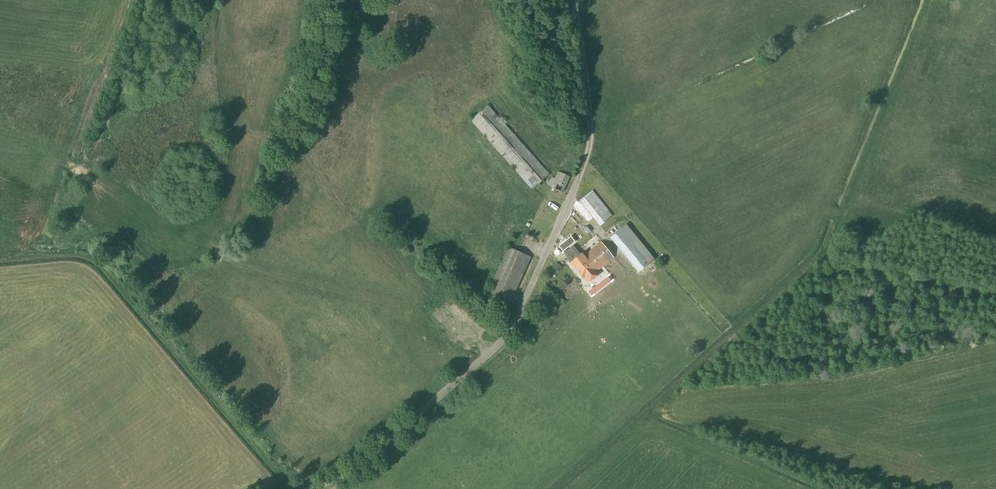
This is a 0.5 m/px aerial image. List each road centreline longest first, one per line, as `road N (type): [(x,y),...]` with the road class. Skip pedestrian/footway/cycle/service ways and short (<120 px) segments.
road 1 (unclassified): [(312,488),(343,476),(492,347),(529,295),(591,155),(575,0)]

